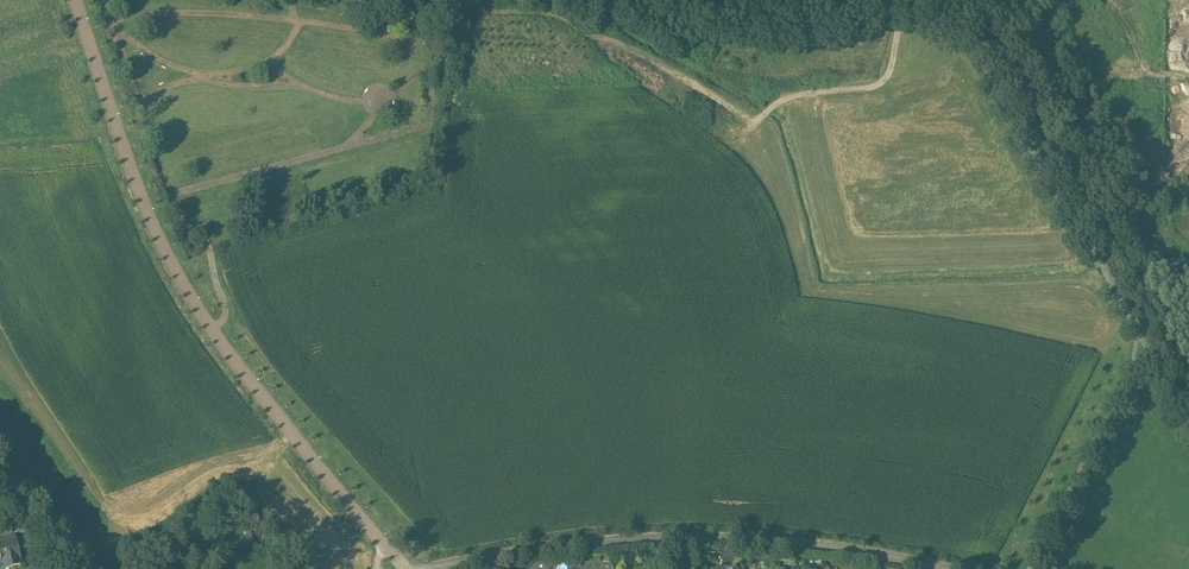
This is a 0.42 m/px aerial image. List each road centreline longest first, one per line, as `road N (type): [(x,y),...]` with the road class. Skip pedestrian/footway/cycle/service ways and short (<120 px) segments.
road 1 (residential): [(405,568),(201,316),(135,184),(75,0)]

